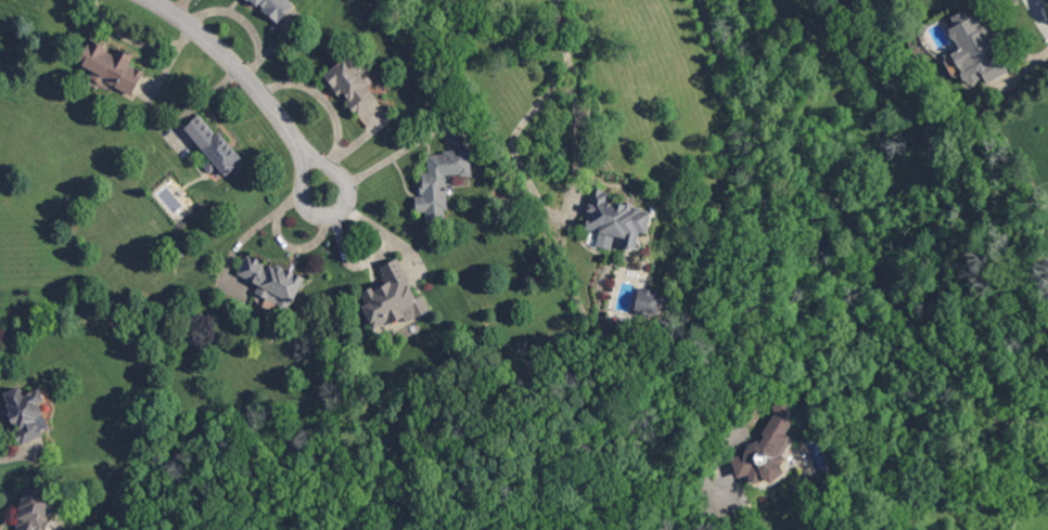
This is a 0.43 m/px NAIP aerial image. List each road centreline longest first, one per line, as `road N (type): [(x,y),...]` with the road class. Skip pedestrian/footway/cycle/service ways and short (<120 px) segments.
road 1 (residential): [(152,0),(251,81),(327,194)]

